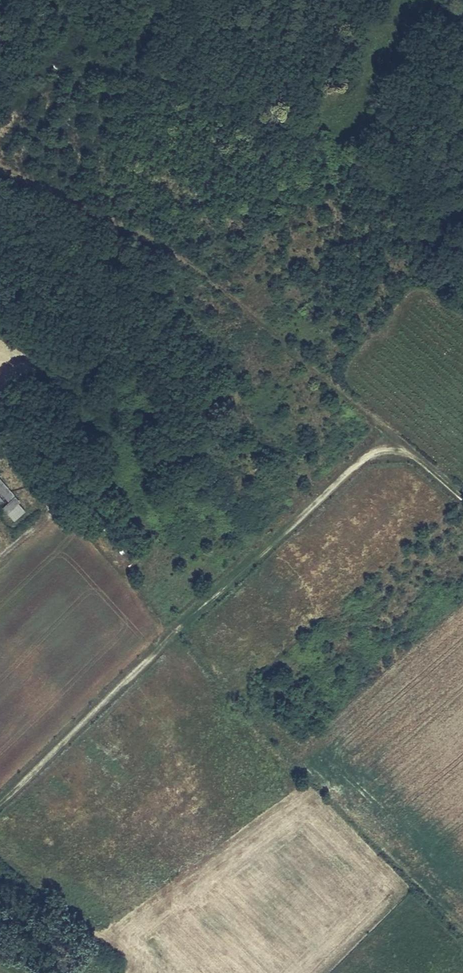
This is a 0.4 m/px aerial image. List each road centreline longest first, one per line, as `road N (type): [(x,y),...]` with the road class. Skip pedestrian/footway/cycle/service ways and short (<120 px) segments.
road 1 (track): [(462,499),(387,447),(353,455),(0,797)]

